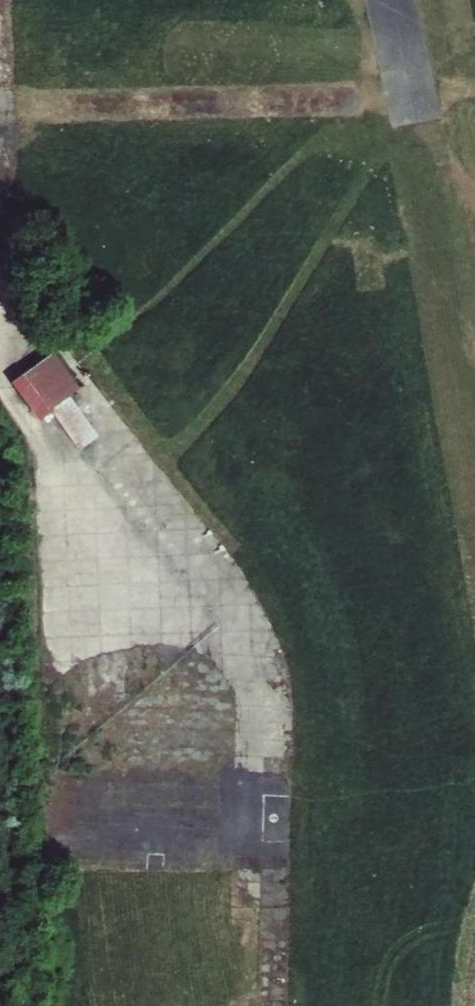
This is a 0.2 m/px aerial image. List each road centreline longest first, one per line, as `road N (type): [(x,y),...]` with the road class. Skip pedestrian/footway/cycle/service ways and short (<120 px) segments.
road 1 (track): [(55,471),(110,446),(235,592),(260,645),(273,761),(276,1005)]
road 2 (track): [(0,331),(10,395),(158,651)]

